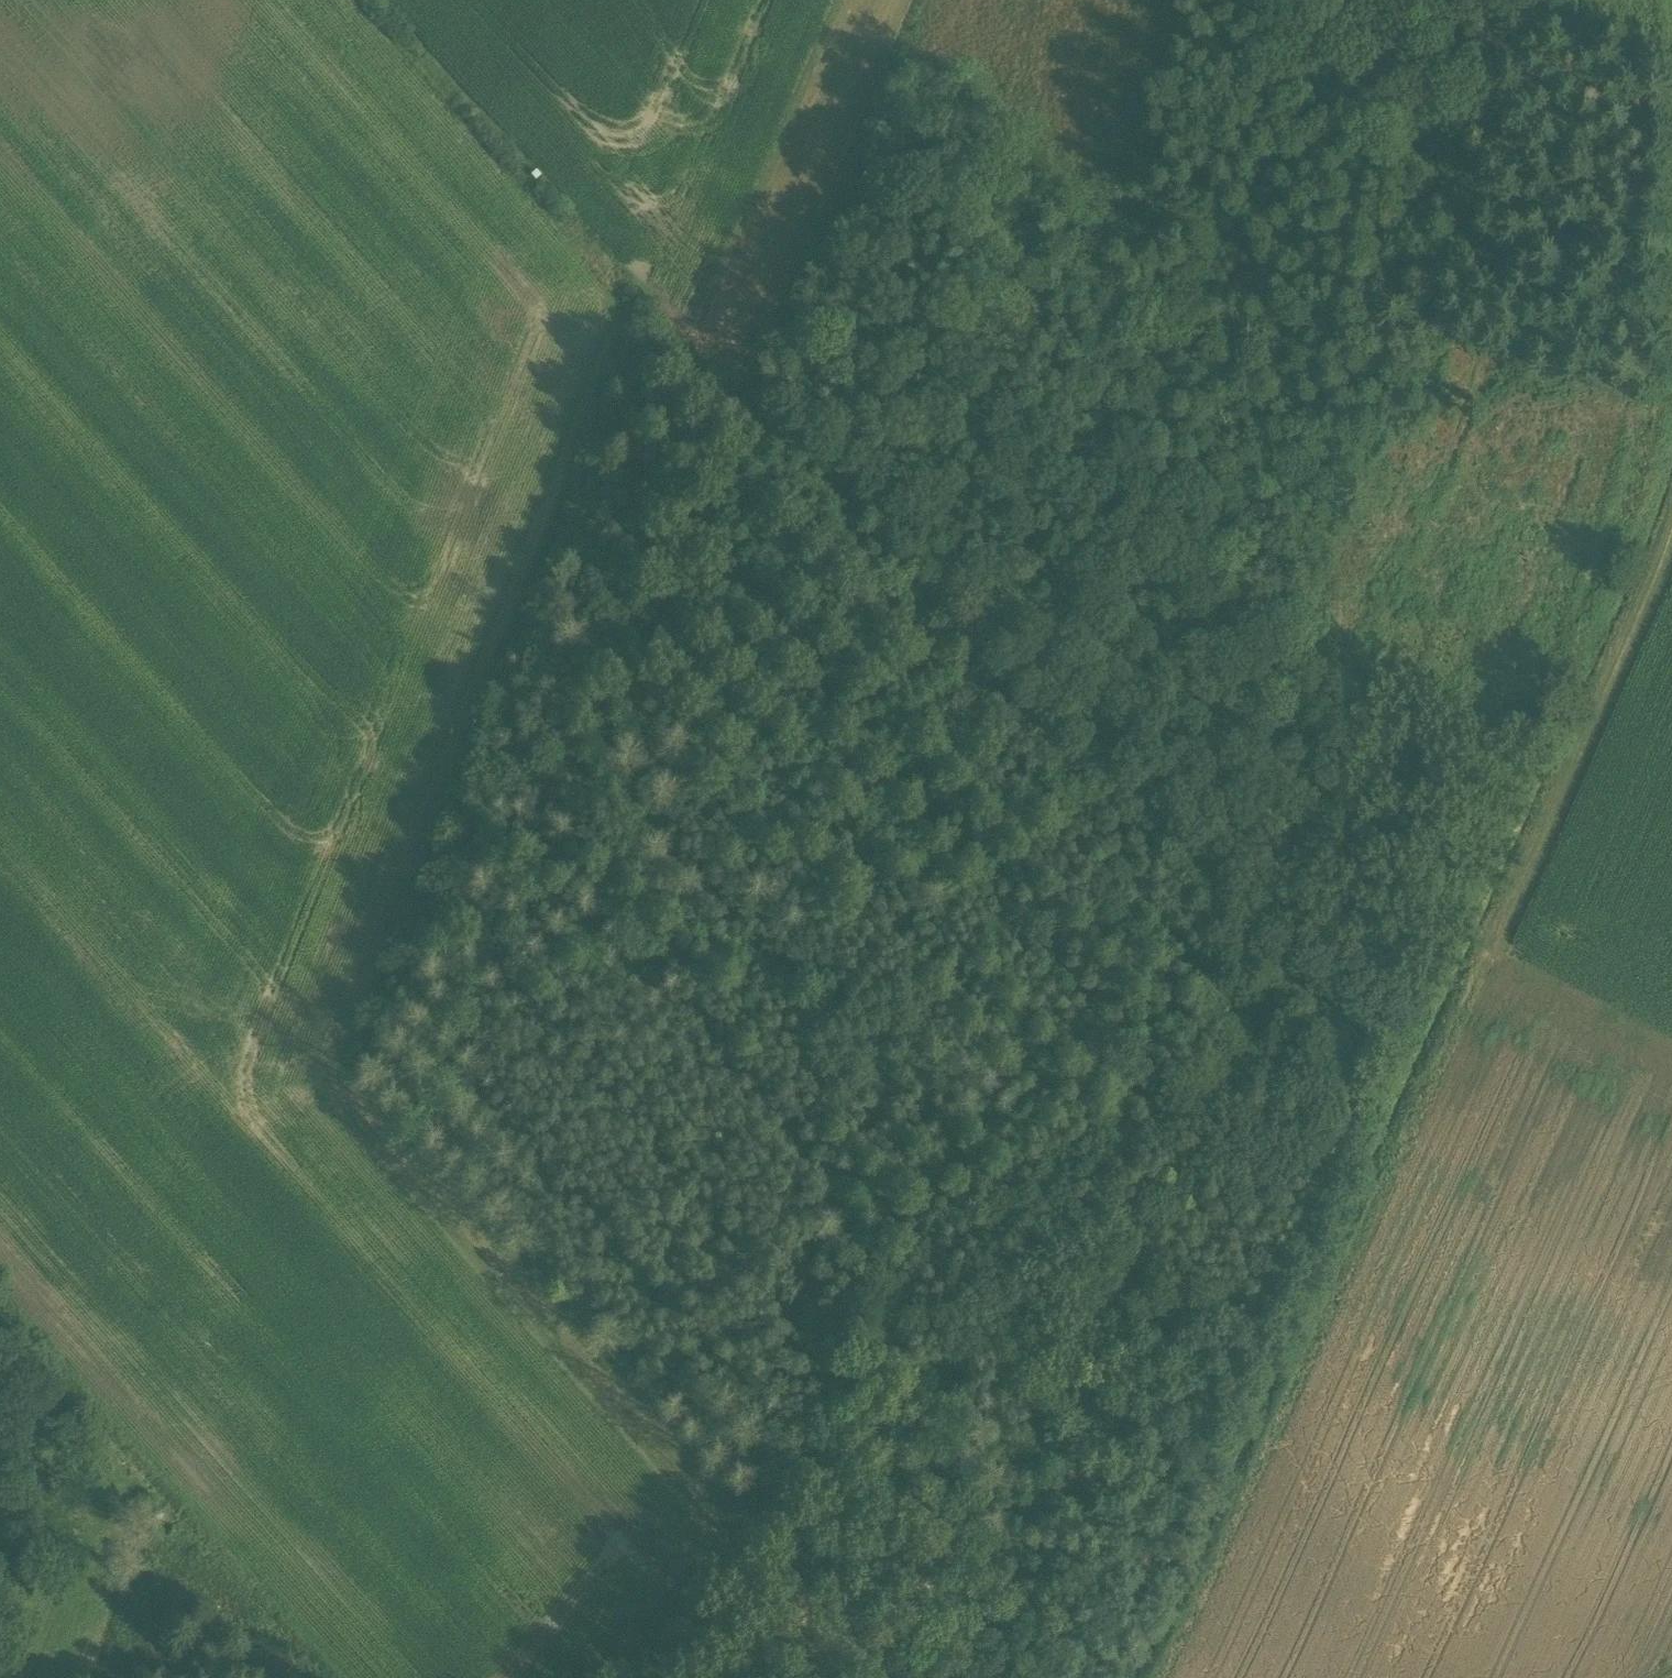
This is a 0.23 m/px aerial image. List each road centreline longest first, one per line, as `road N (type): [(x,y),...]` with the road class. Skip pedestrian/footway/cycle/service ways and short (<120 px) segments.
road 1 (track): [(737,1677),(747,1644),(742,1574),(730,1545),(326,1079),(627,328)]

